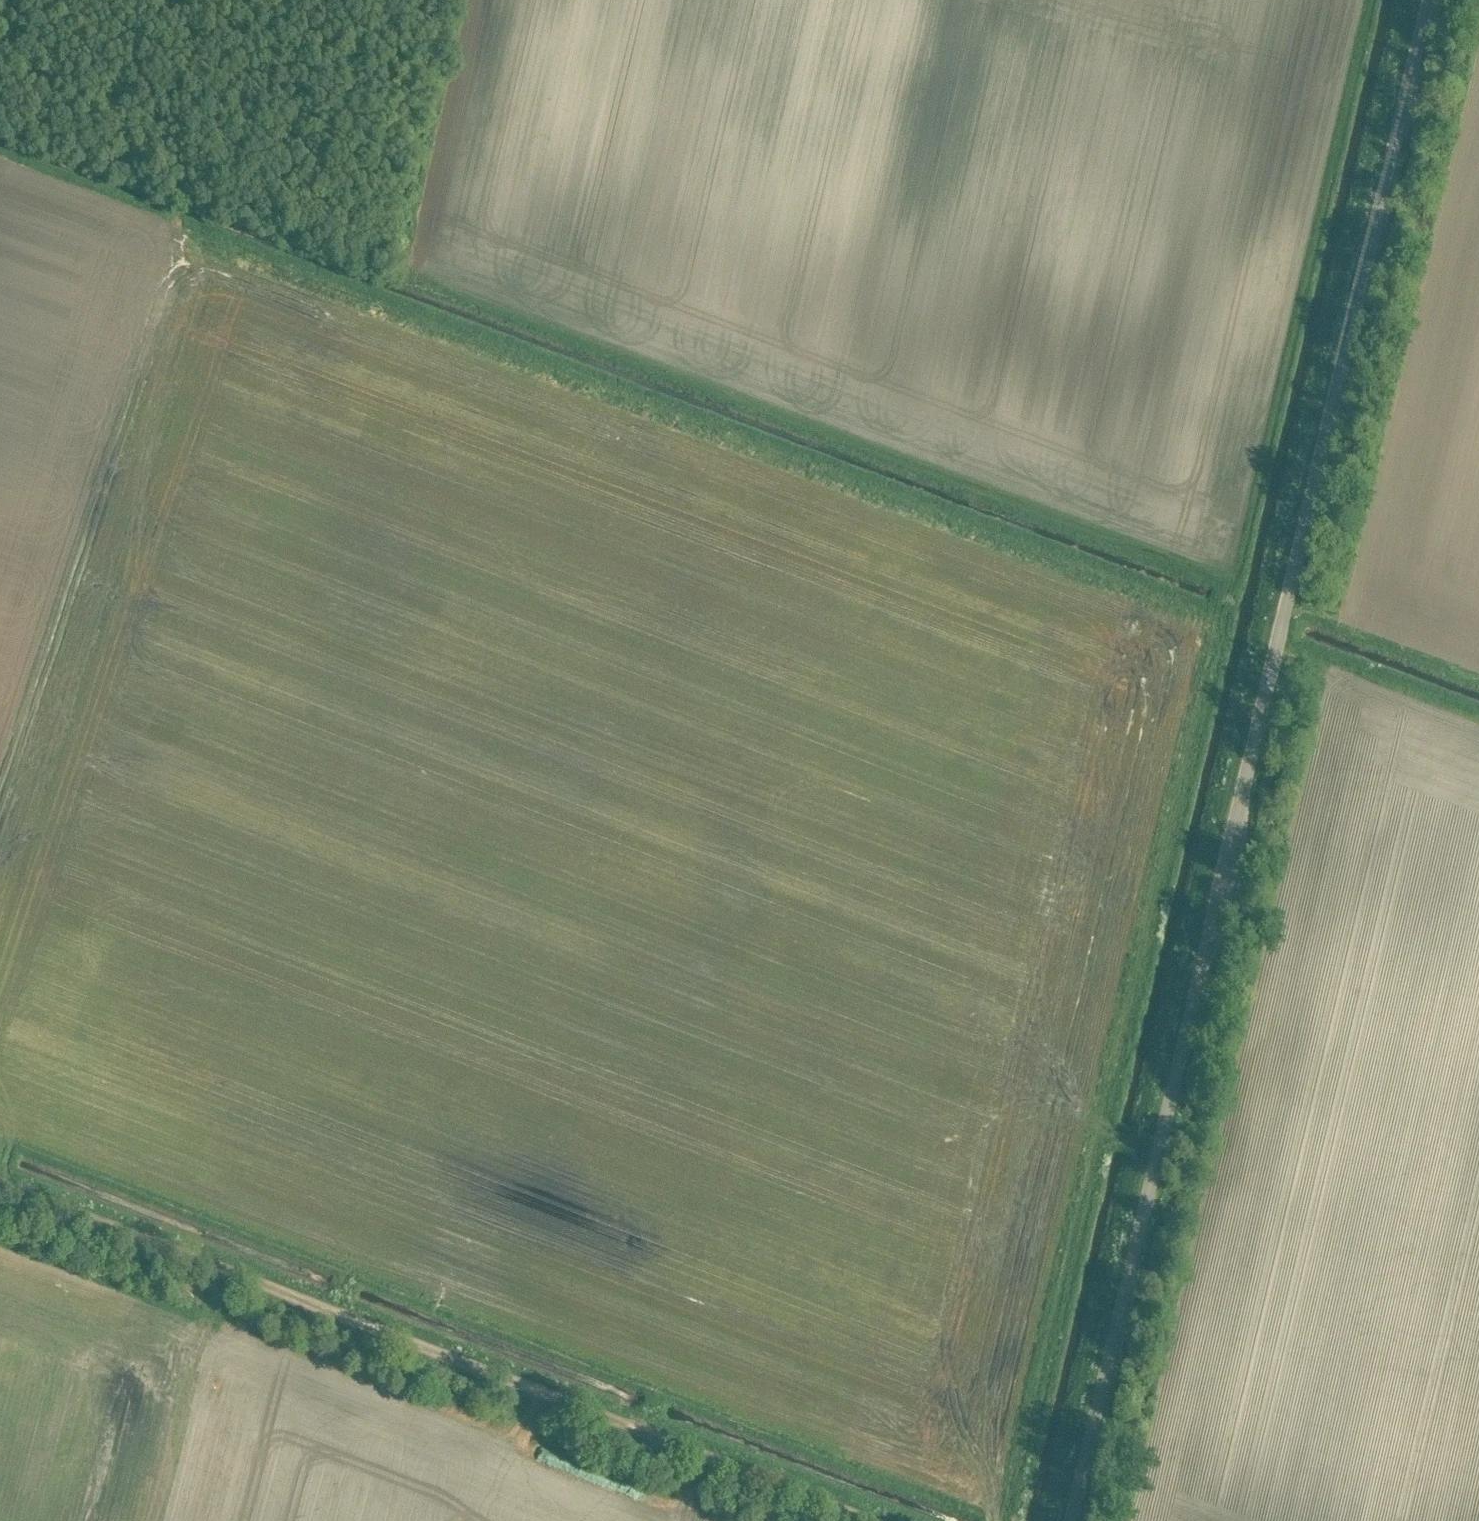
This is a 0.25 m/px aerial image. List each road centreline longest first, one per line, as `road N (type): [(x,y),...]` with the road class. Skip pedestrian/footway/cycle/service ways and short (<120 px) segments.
road 1 (unclassified): [(1069,1520),(1426,0)]

